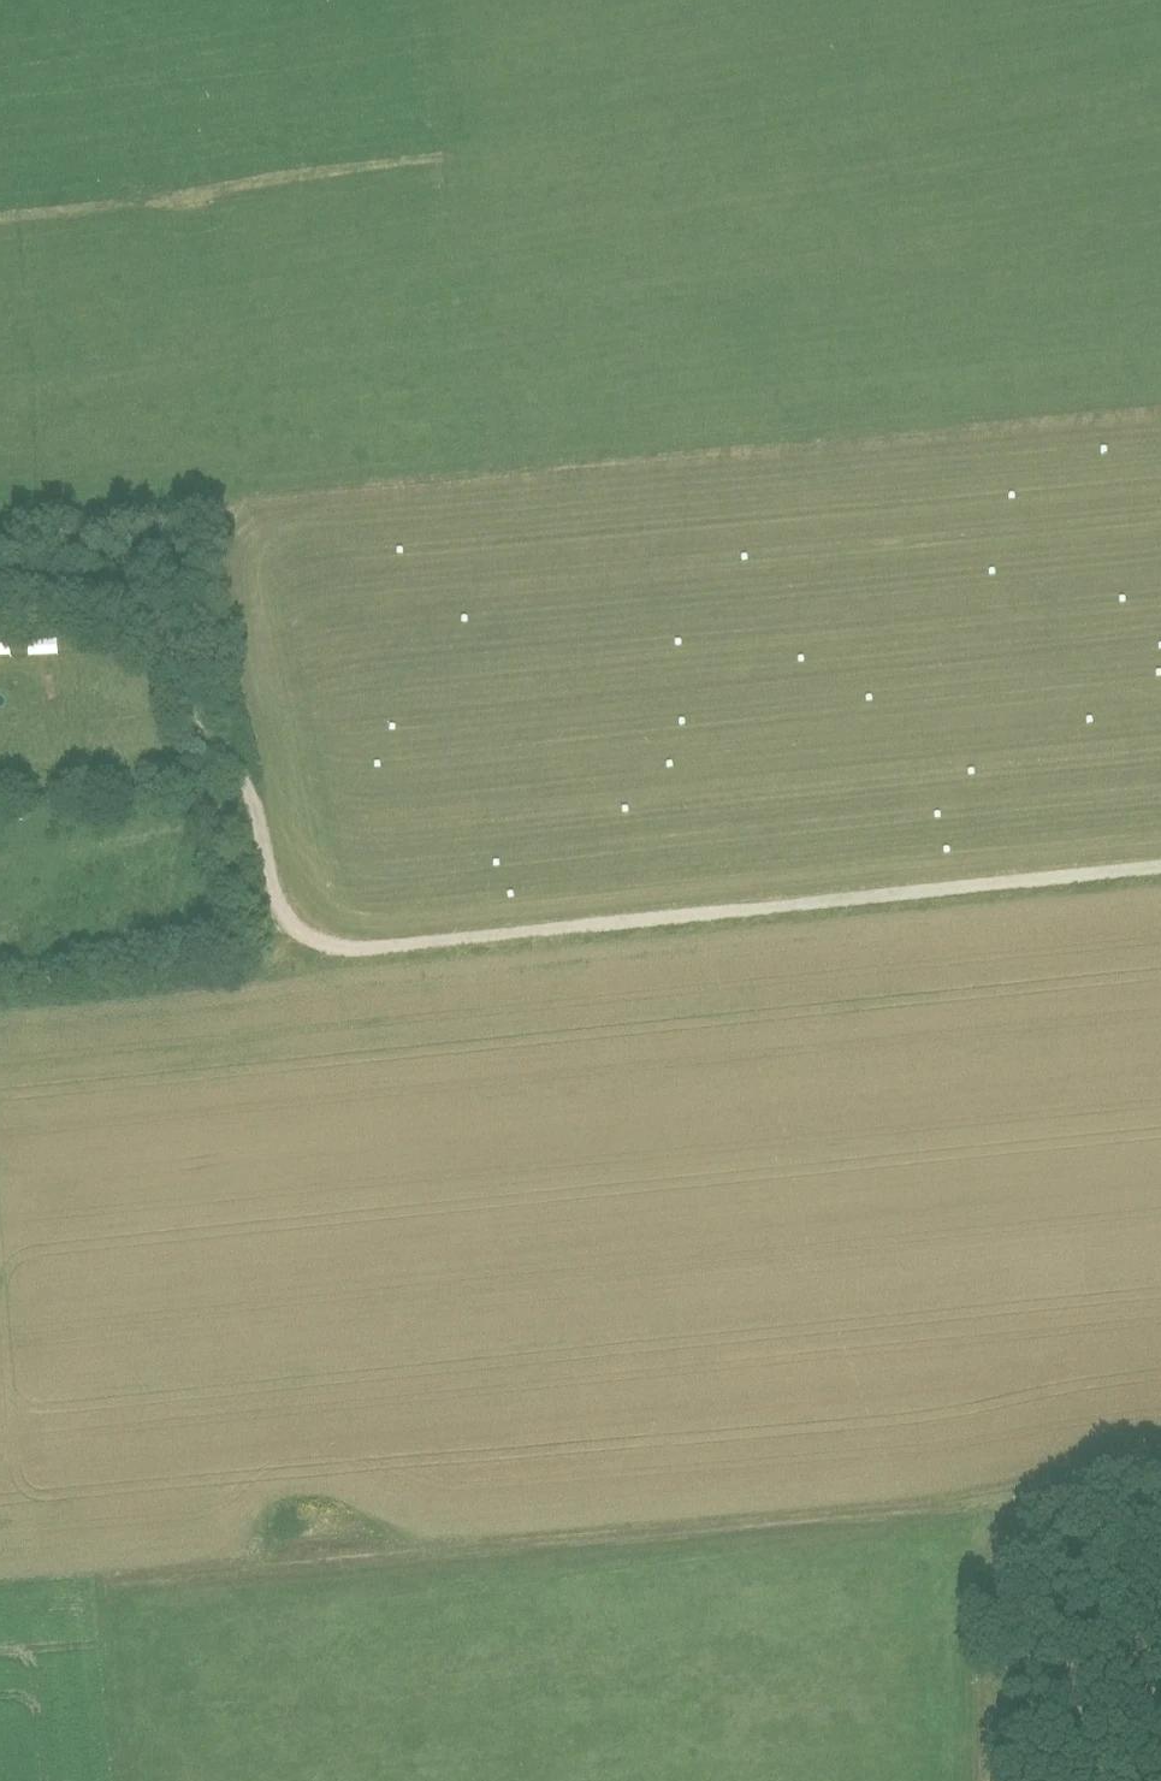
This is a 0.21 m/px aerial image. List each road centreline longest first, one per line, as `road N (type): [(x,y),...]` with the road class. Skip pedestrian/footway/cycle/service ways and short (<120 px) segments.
road 1 (track): [(1160,870),(376,953),(311,943),(282,922),(261,880),(234,782),(132,593),(69,575),(0,582)]

